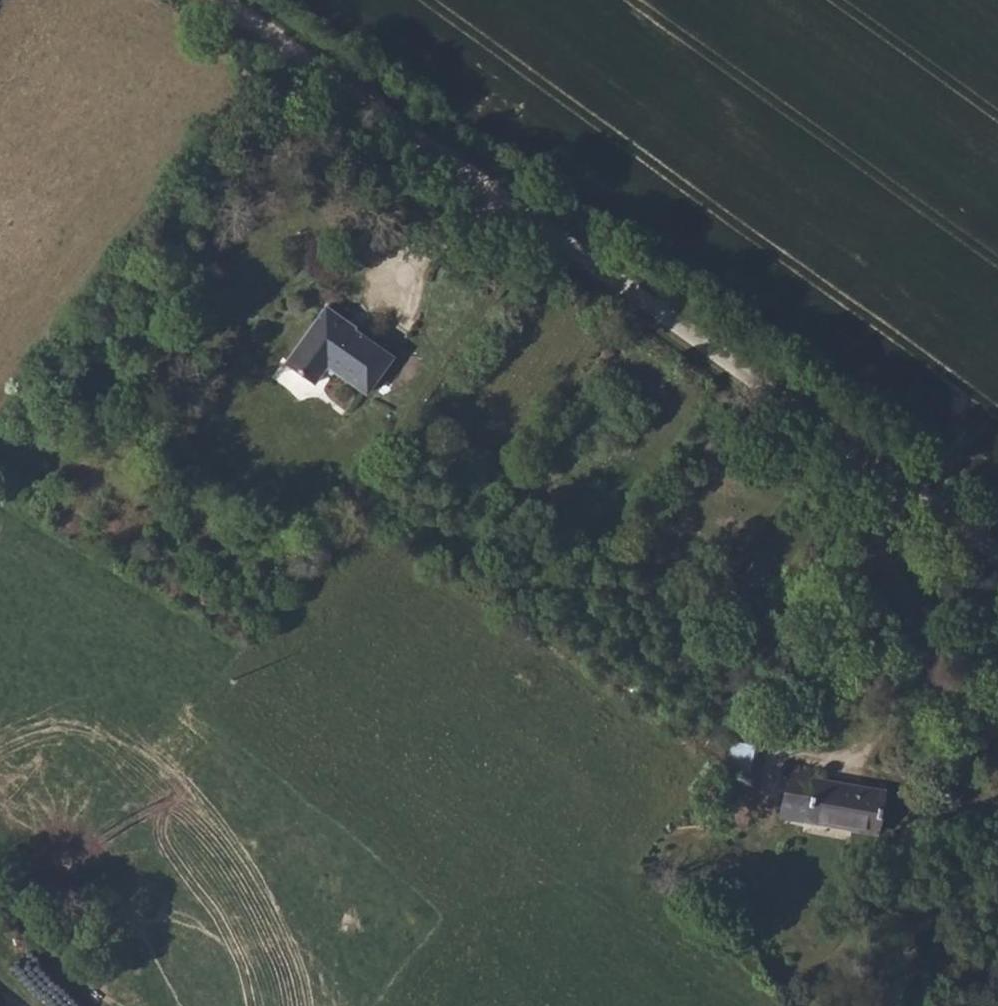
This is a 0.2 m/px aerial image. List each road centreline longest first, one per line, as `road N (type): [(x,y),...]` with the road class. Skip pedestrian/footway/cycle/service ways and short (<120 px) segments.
road 1 (unclassified): [(997,550),(212,0)]

